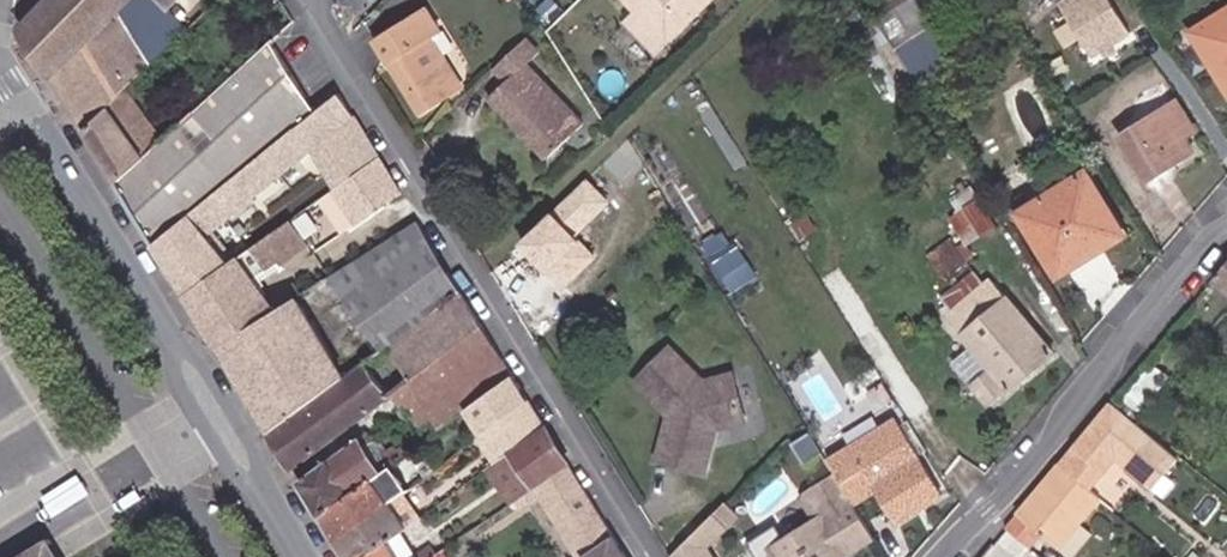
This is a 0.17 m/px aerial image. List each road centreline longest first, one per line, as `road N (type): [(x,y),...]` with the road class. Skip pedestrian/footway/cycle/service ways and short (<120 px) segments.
road 1 (unclassified): [(309,0),(655,556)]
road 2 (tertiary): [(299,556),(0,81)]
road 3 (residential): [(1226,228),(1074,406),(1046,453),(952,556)]

